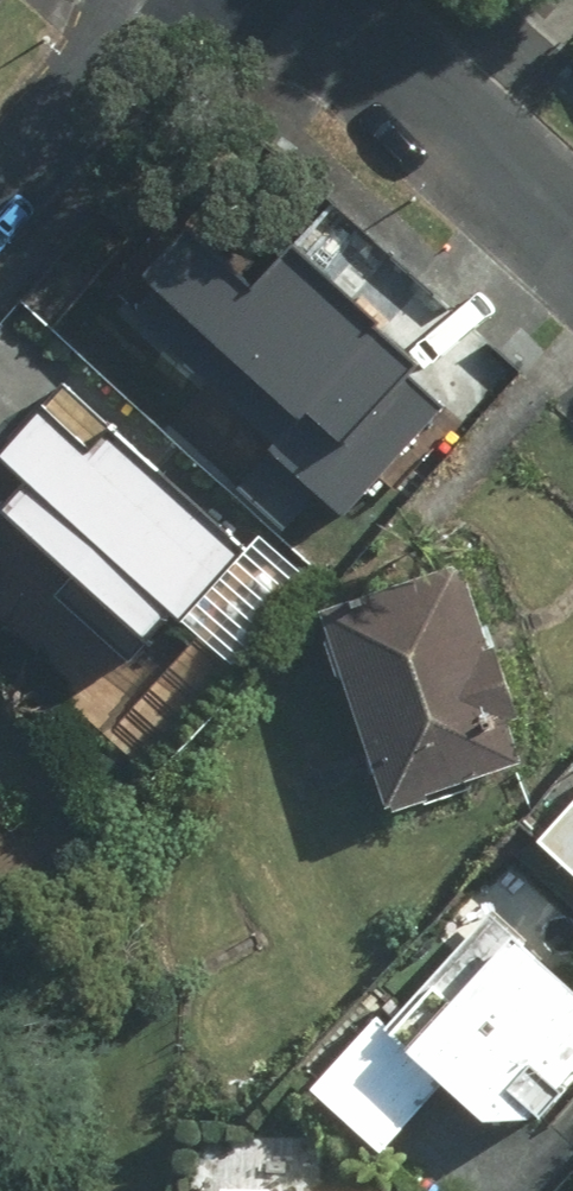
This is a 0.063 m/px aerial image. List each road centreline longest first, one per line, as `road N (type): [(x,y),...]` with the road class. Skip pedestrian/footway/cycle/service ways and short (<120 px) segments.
road 1 (residential): [(266,0),(572,268)]
road 2 (residential): [(0,176),(154,0)]

